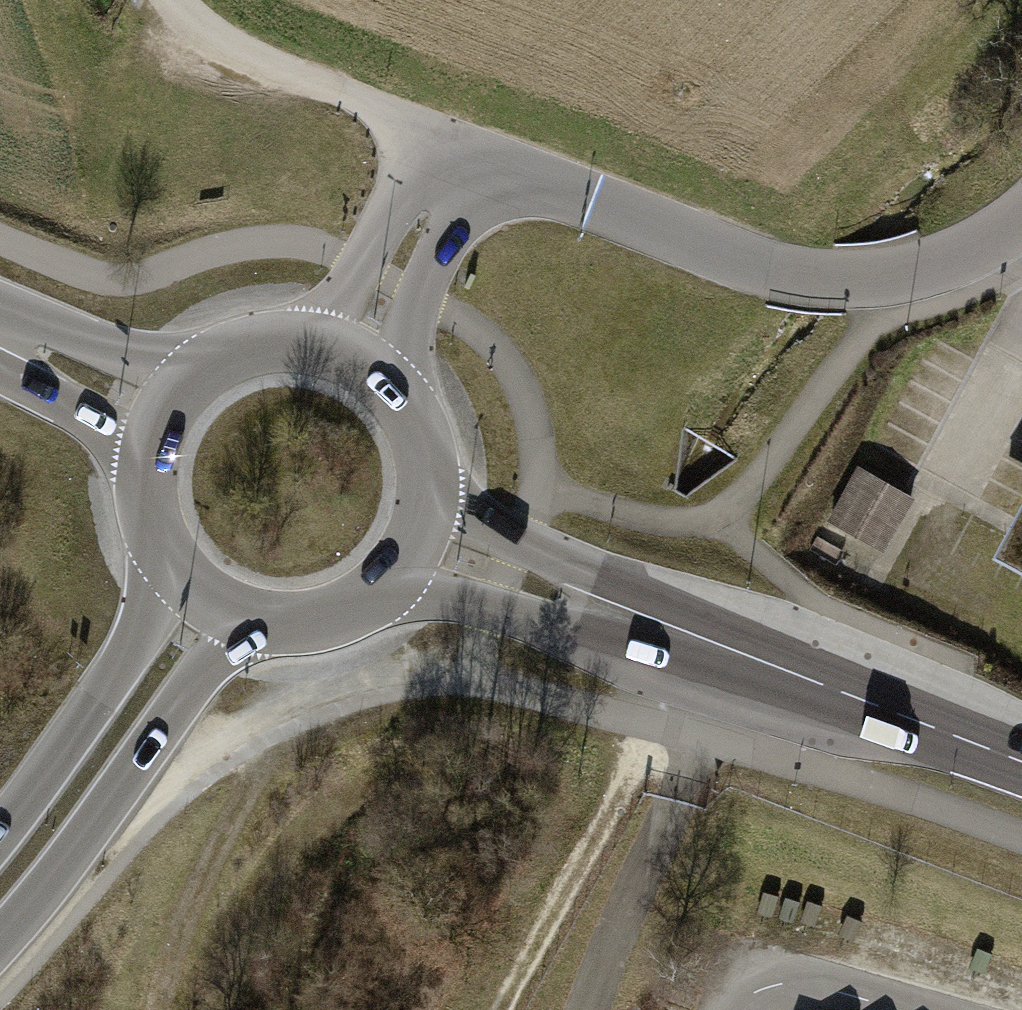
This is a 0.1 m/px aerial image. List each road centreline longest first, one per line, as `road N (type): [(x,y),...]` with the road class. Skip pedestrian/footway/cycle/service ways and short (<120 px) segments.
road 1 (residential): [(1021,224),(905,277),(828,279),(762,269),(461,151),(357,365)]
road 2 (primary): [(1021,762),(412,535)]
road 3 (track): [(533,481),(667,526),(726,513),(905,277)]
road 4 (motorway): [(0,945),(208,666),(254,629),(289,618)]
road 5 (motorway): [(154,521),(159,570),(147,623),(0,832)]
road 6 (track): [(173,0),(220,41),(461,151)]
road 7 (track): [(500,1009),(653,723)]
road 8 (primary): [(357,365),(323,350),(249,350),(185,389),(164,419)]
road 9 (primary): [(412,535),(422,472),(416,440),(383,385),(357,365)]
road 10 (primary): [(0,339),(164,419)]
road 11 (primary): [(154,521),(190,580),(218,600),(289,618)]
road 12 (primary): [(289,618),(363,595),(412,535)]

